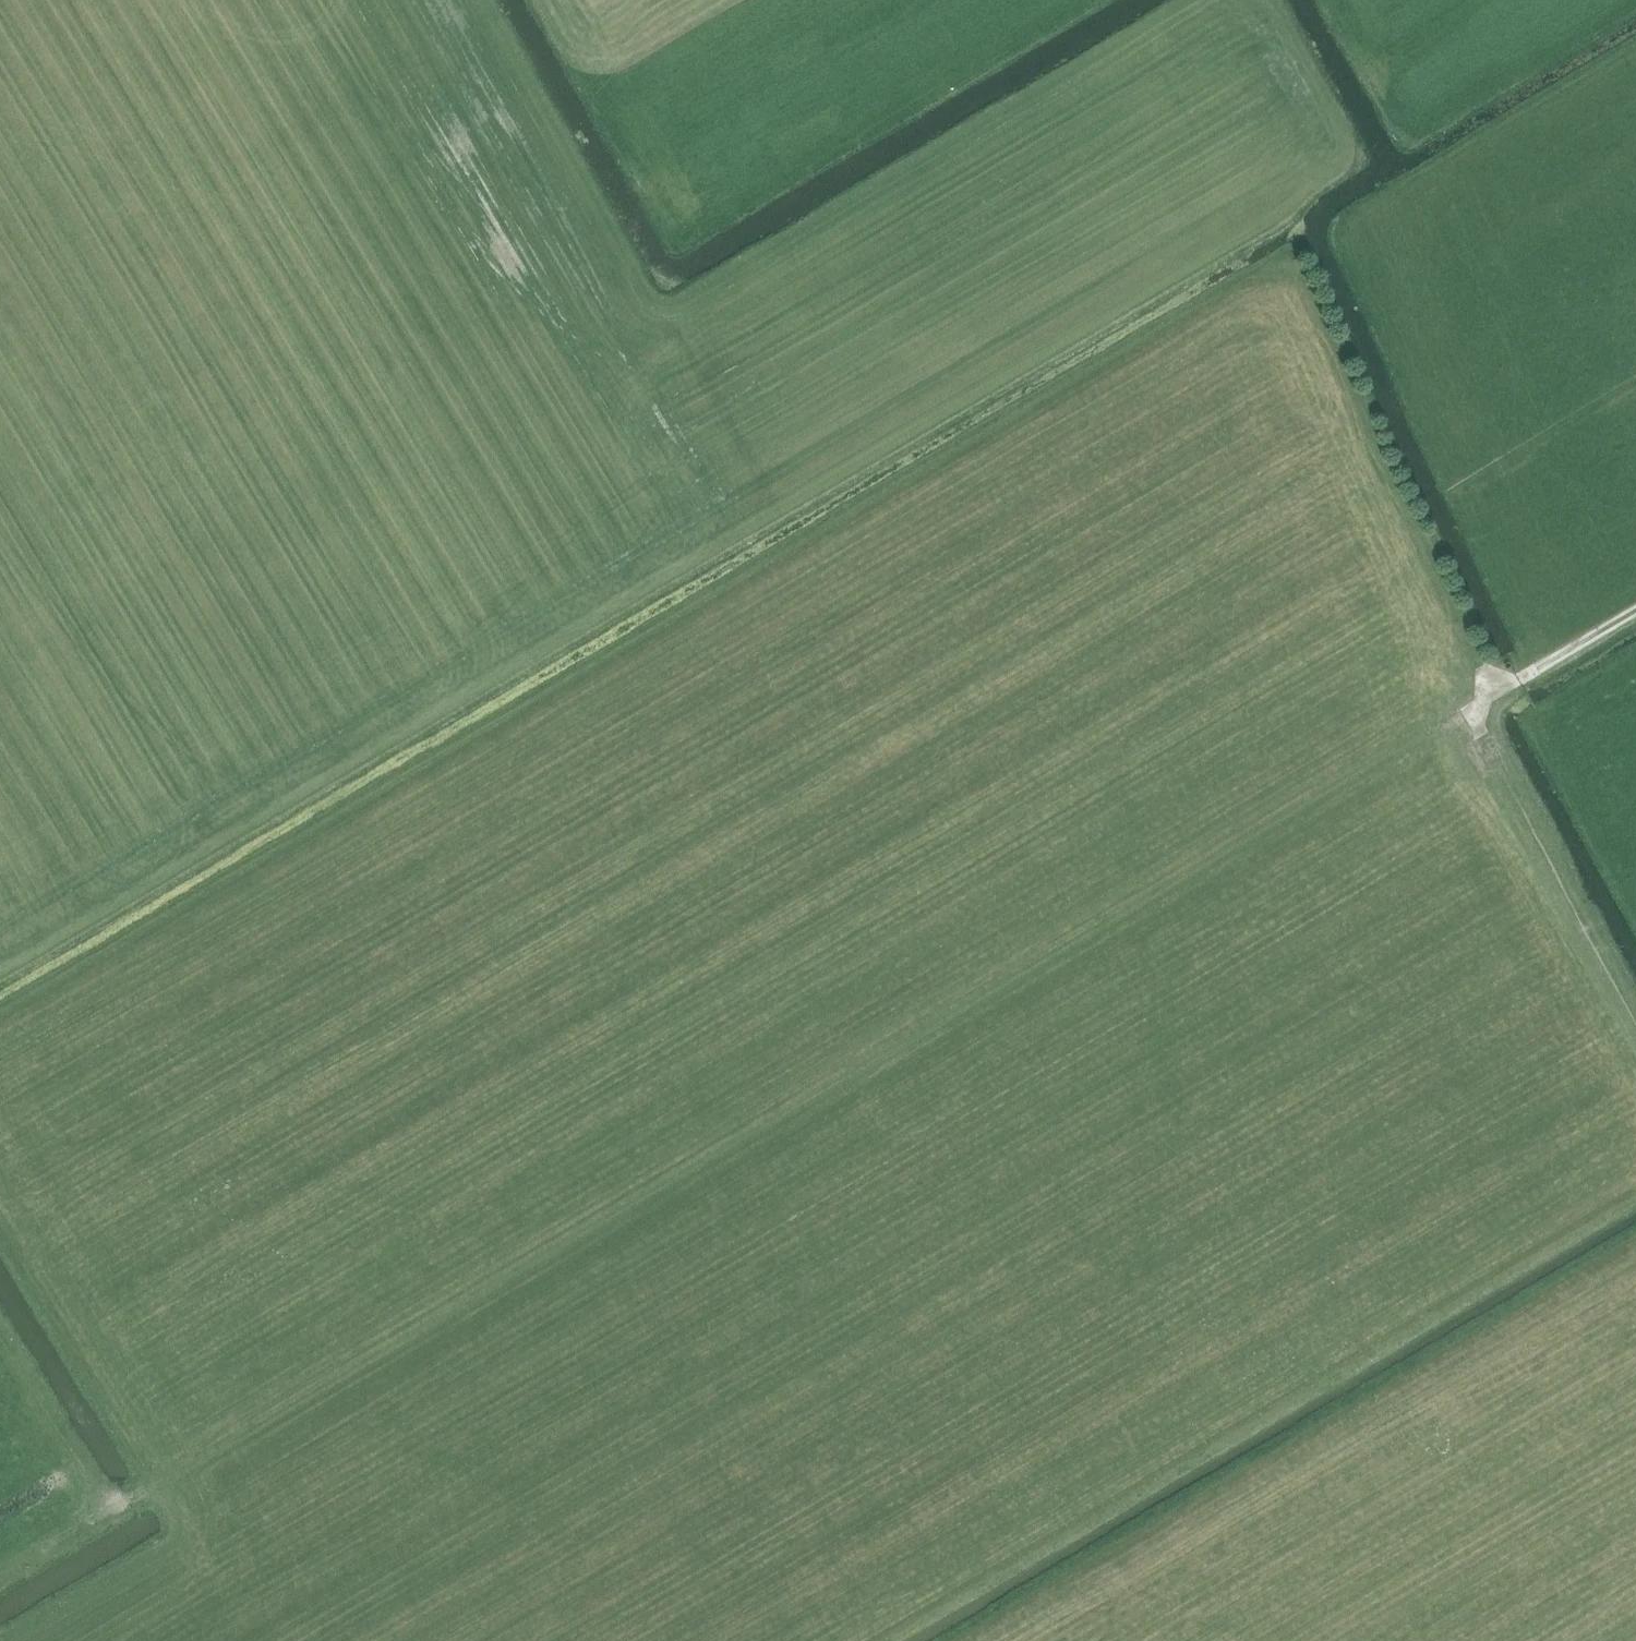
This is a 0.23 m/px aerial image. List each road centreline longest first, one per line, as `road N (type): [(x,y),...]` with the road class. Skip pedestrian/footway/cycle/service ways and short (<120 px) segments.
road 1 (track): [(1635,612),(1496,694),(1481,667)]

